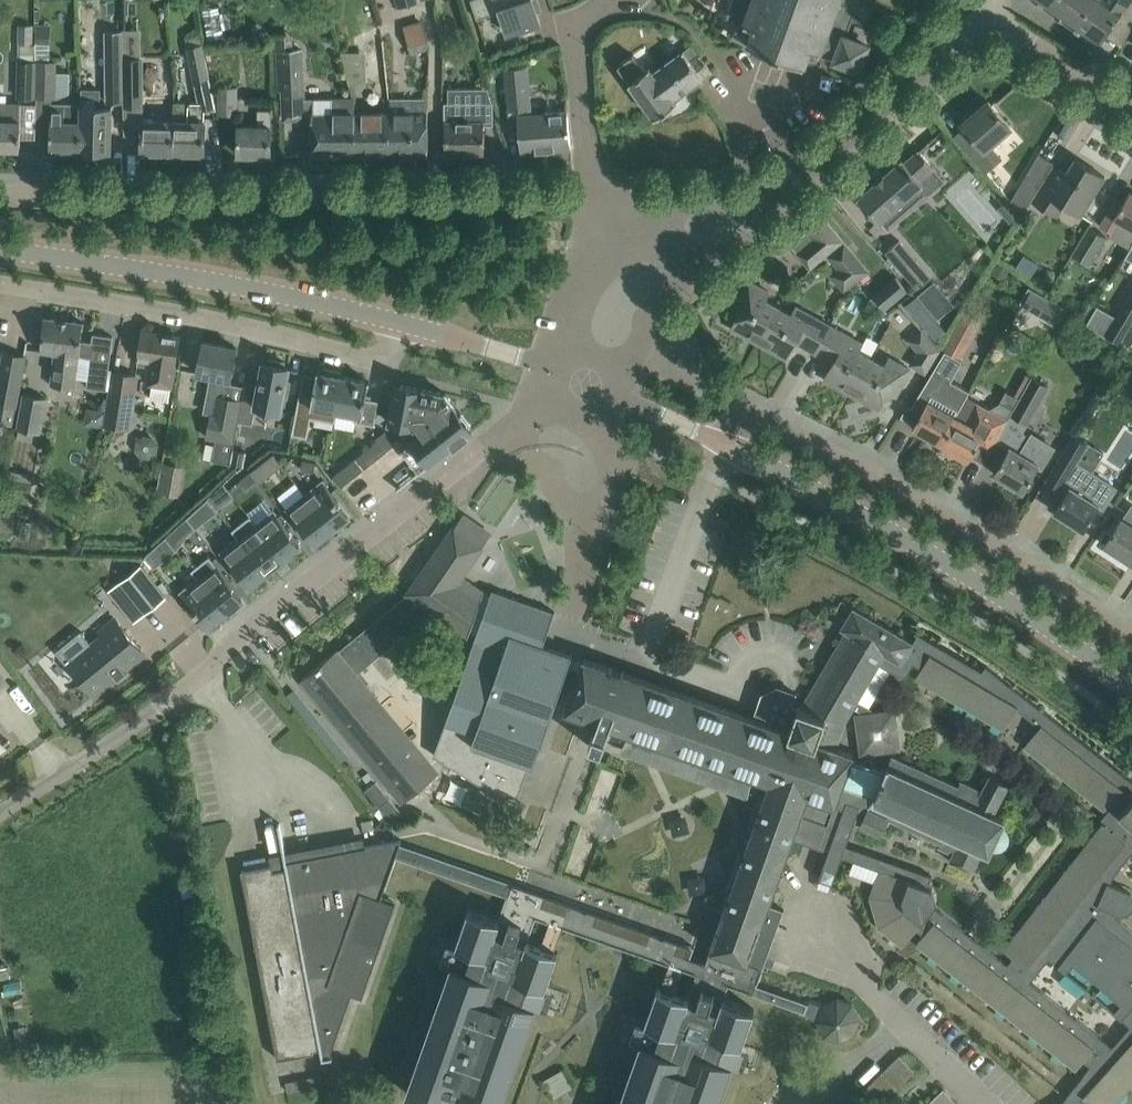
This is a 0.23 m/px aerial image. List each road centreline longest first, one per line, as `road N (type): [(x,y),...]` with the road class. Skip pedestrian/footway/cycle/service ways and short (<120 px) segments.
road 1 (residential): [(0,812),(217,663),(222,650),(572,375)]
road 2 (residential): [(596,200),(352,205),(256,194),(66,203),(0,193)]
road 3 (residential): [(1131,638),(997,550),(766,423),(743,415),(725,444)]
road 4 (unclassified): [(1131,688),(964,574),(725,444)]
road 5 (unclassified): [(0,283),(197,318),(382,362),(398,322)]
road 6 (unclassified): [(398,322),(0,249)]
road 7 (residential): [(675,235),(761,203),(918,71)]
road 8 (residential): [(596,200),(574,28),(604,0)]
road 9 (unclassified): [(572,375),(398,322)]
road 10 (residential): [(572,375),(675,235)]
road 11 (residential): [(1131,108),(986,20)]

